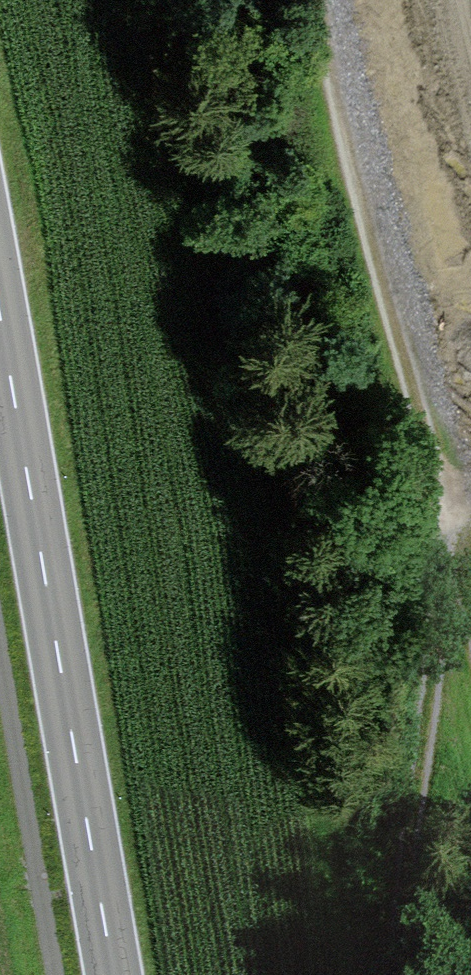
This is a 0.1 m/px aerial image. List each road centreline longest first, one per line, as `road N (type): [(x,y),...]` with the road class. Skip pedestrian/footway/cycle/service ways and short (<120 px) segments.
road 1 (track): [(329,0),(445,578),(402,773),(396,913),(402,974)]
road 2 (secondary): [(0,308),(112,974)]

